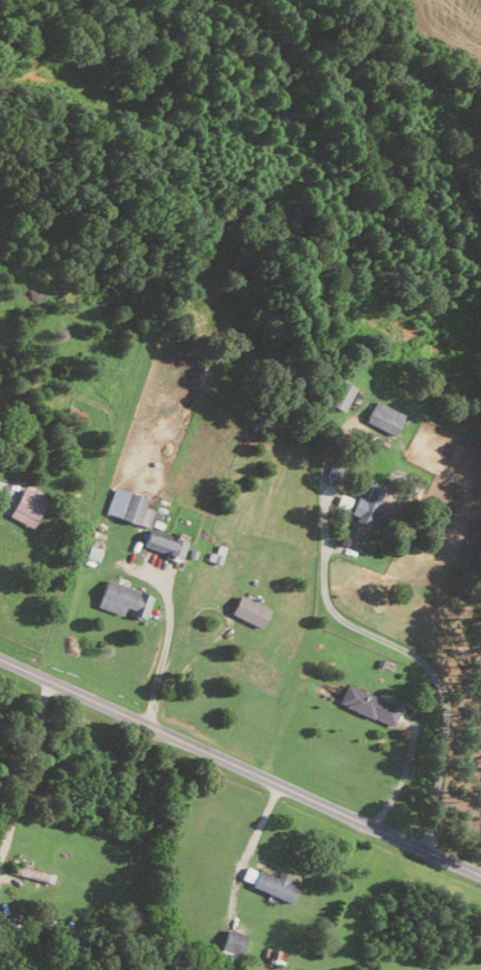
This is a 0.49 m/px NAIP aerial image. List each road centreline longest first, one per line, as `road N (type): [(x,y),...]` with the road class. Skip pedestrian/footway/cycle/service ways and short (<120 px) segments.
road 1 (tertiary): [(480,874),(0,652)]

